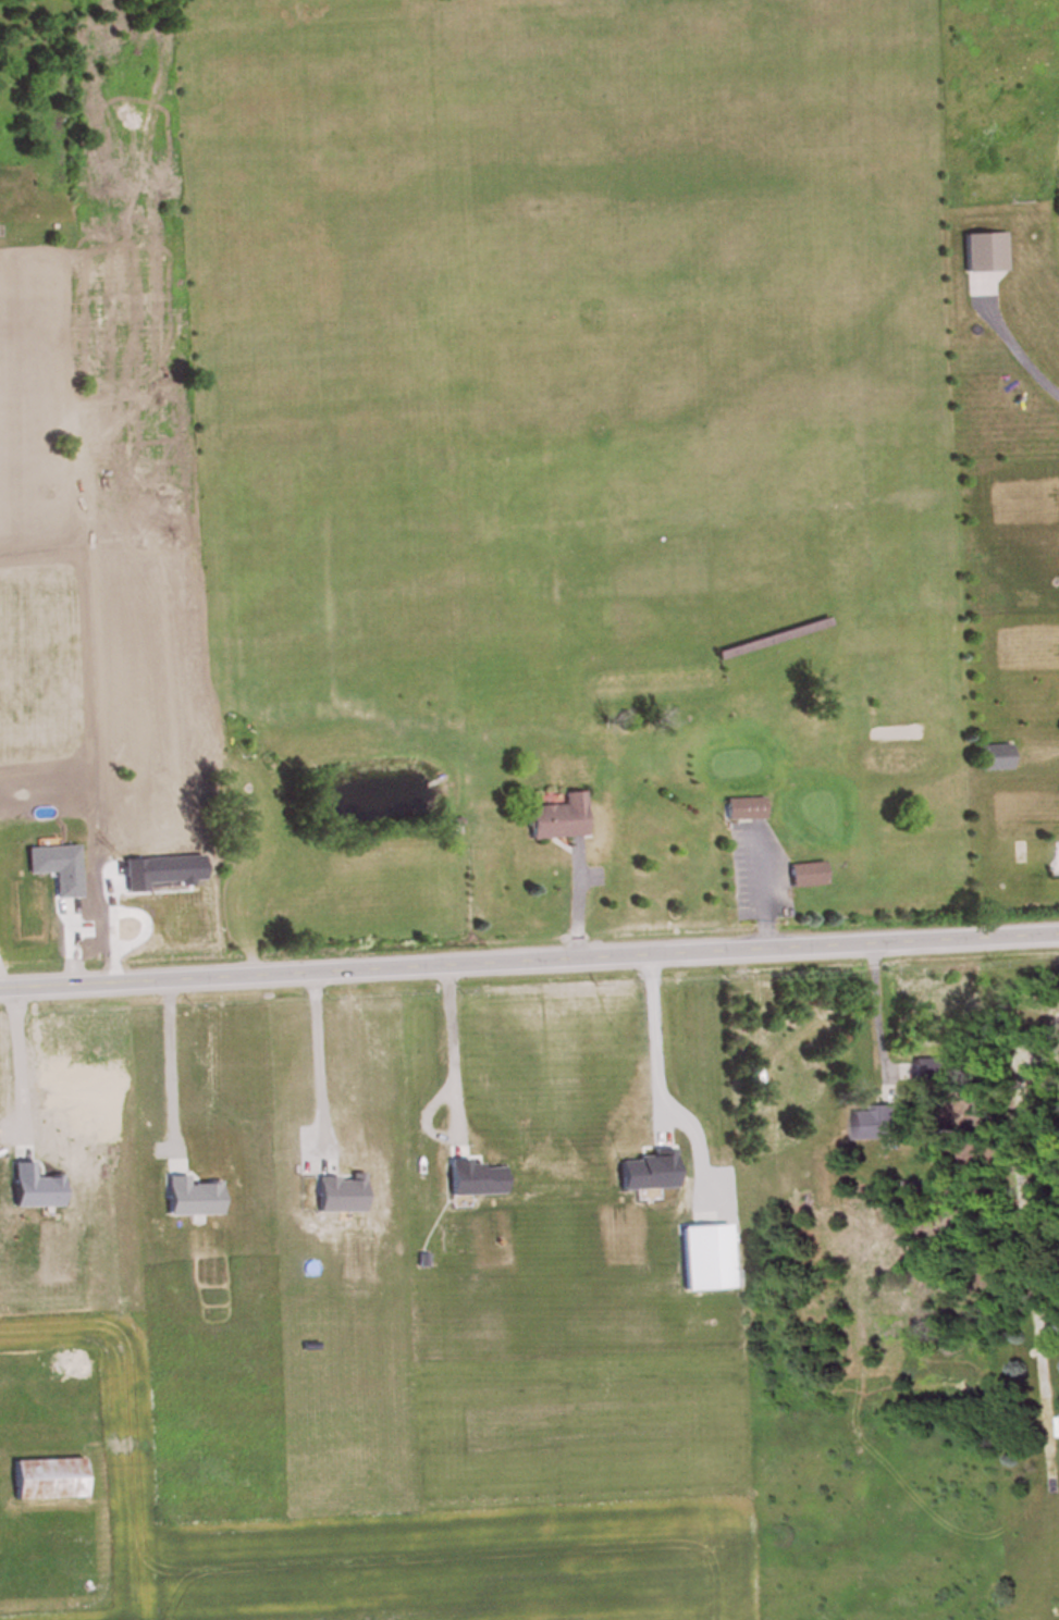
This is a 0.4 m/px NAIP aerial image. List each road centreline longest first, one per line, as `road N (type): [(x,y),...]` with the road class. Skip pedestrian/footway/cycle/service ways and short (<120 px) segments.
road 1 (tertiary): [(0,982),(1058,930)]

